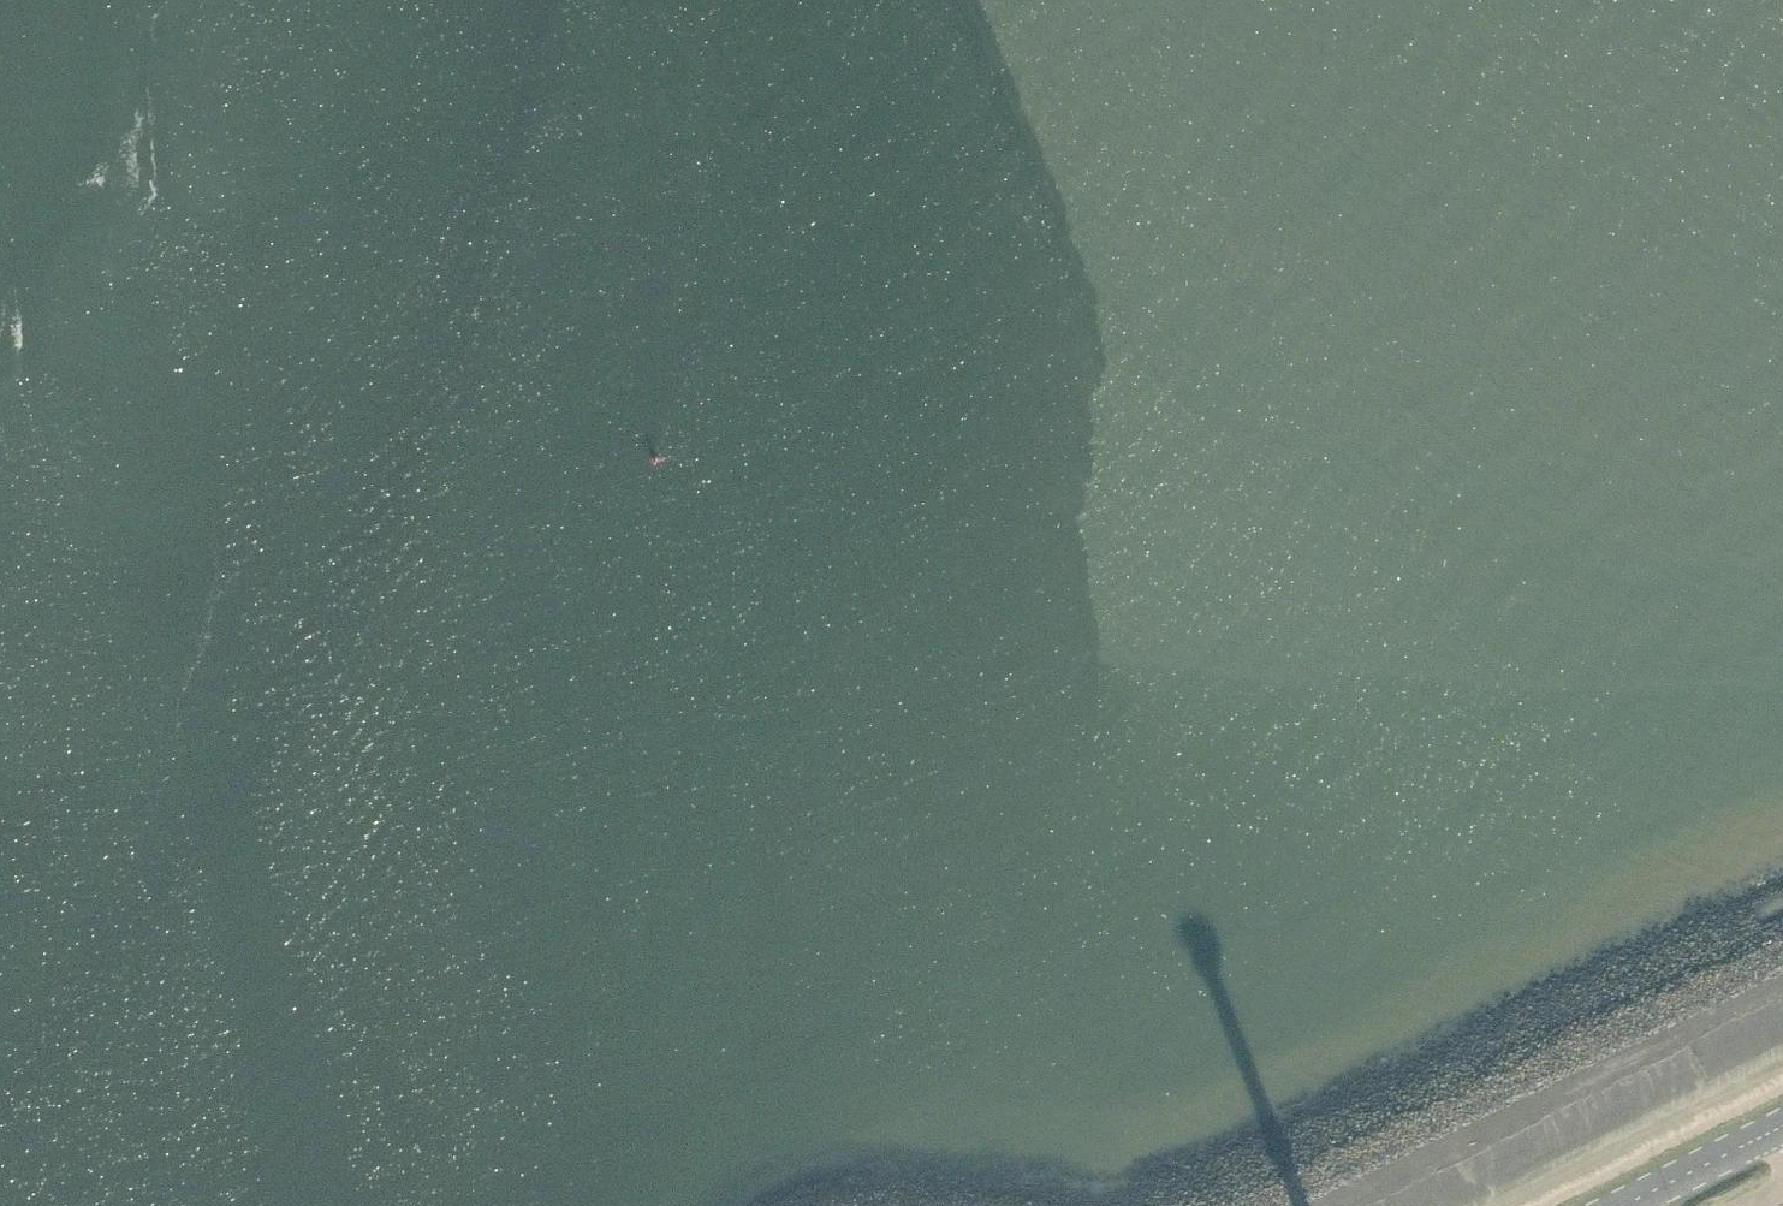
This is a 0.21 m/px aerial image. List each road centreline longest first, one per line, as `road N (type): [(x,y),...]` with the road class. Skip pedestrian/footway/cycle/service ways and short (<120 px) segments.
road 1 (unclassified): [(1782,1116),(1611,1205)]

